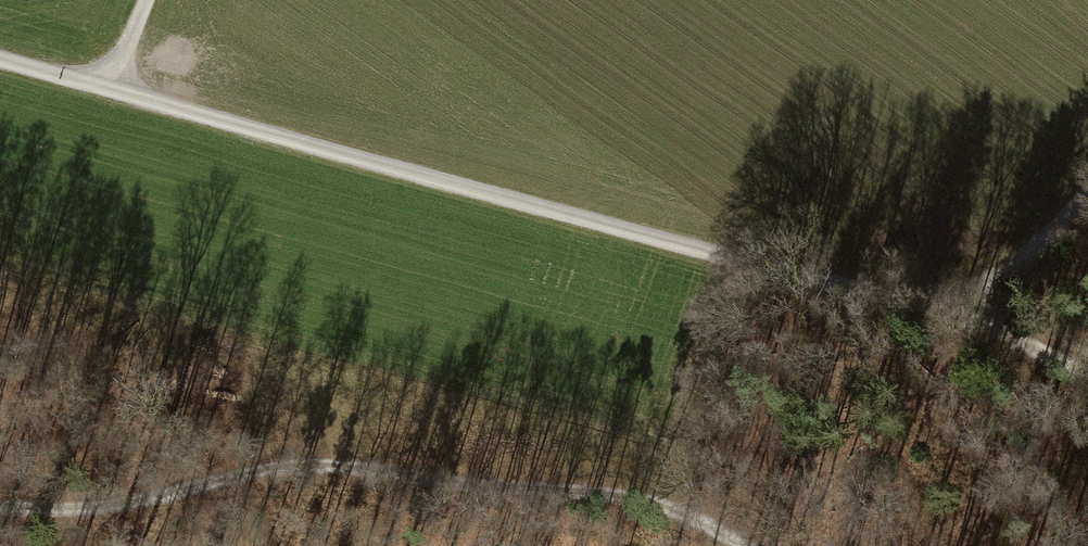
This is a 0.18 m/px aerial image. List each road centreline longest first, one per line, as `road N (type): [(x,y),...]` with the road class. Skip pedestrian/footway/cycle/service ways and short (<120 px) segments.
road 1 (track): [(109,87),(702,250),(981,311),(1087,373)]
road 2 (track): [(0,504),(56,508),(330,468),(630,494),(728,545)]
road 3 (track): [(981,311),(1087,188)]

